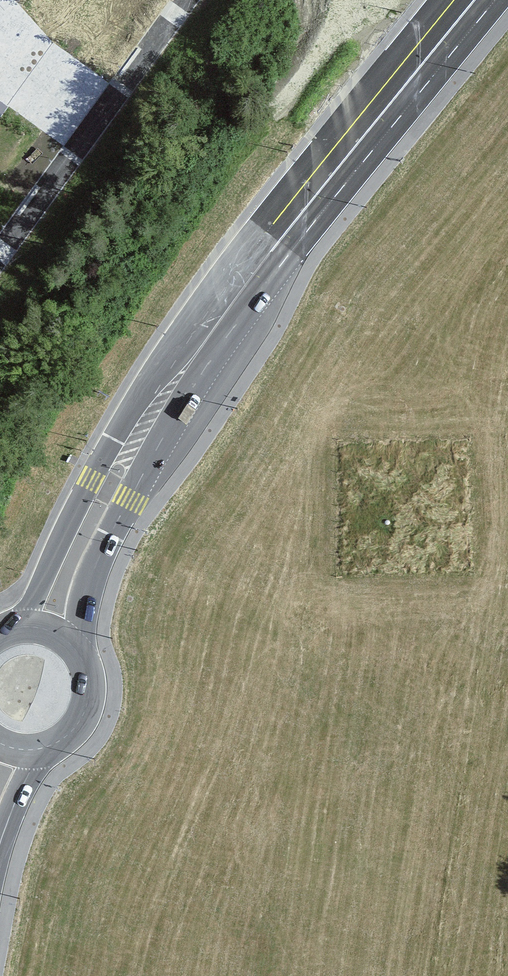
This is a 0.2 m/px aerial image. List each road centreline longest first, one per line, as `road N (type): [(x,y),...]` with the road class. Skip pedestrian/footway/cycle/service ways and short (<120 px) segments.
road 1 (primary): [(191,358),(474,0)]
road 2 (primary): [(191,358),(101,462),(11,628)]
road 3 (primary): [(80,652),(93,572),(191,358)]
road 4 (residential): [(185,0),(0,253)]

